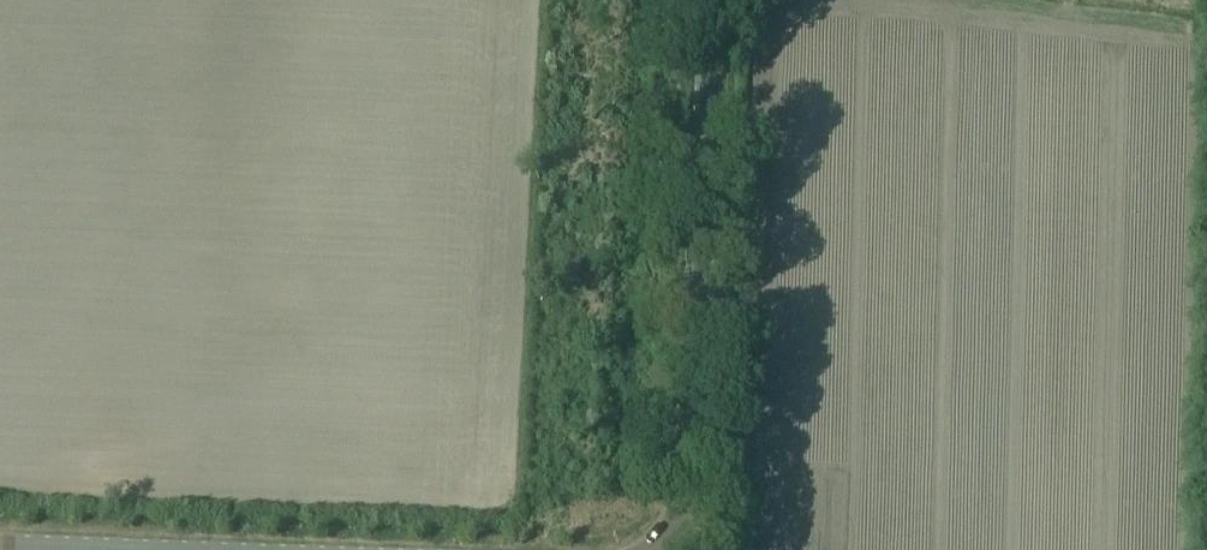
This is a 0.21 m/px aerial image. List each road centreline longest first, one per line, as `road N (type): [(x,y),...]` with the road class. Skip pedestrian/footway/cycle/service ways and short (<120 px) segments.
road 1 (tertiary): [(679,549),(719,0)]

